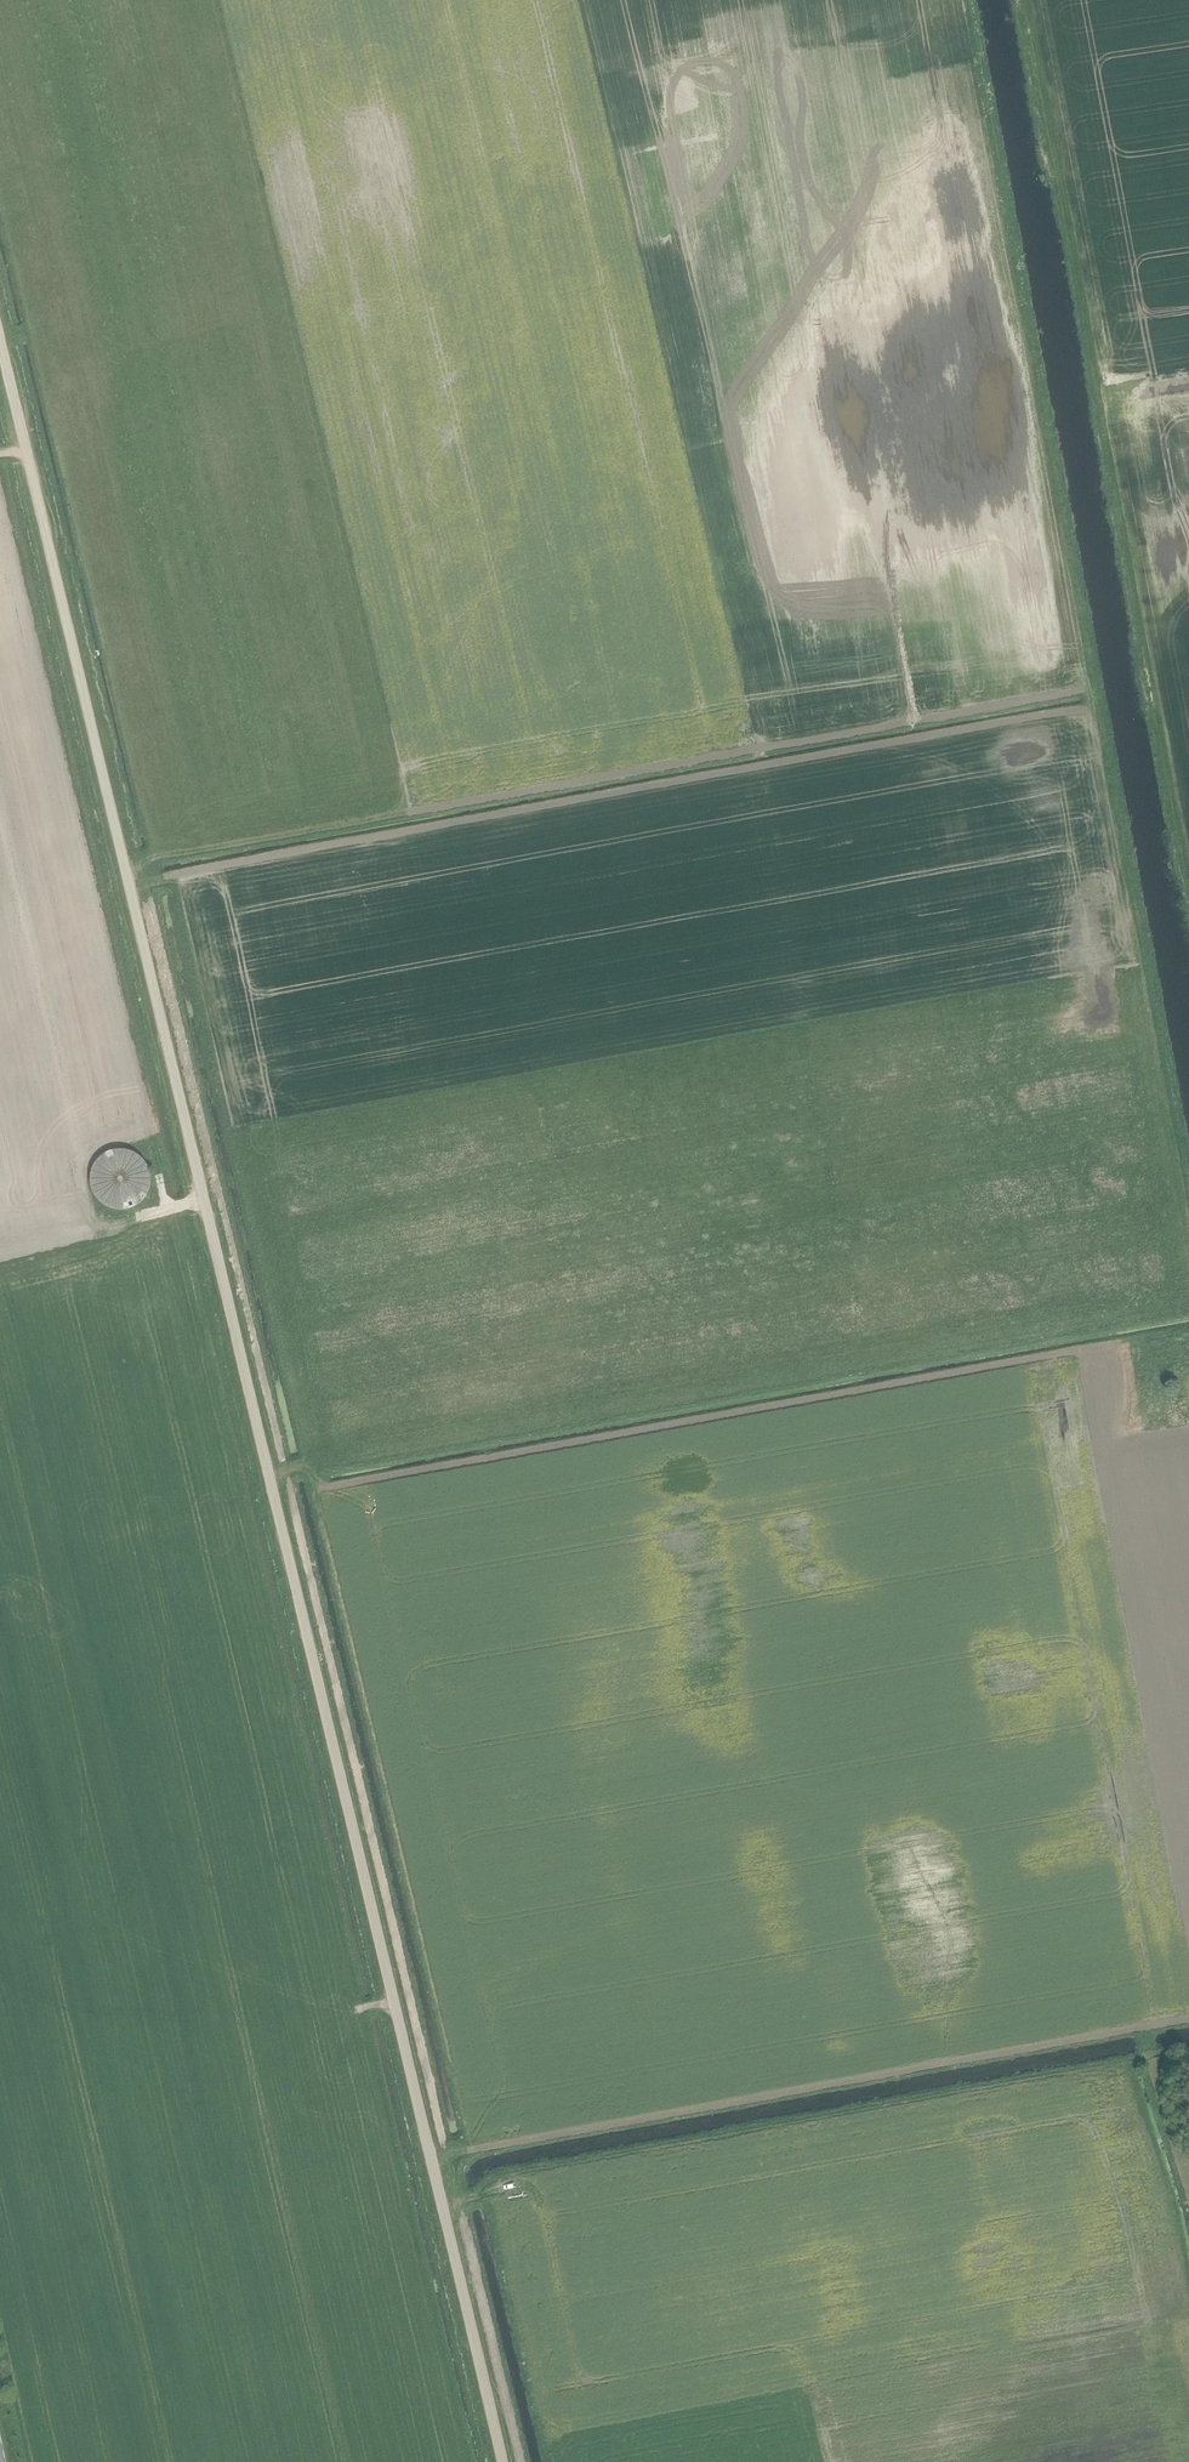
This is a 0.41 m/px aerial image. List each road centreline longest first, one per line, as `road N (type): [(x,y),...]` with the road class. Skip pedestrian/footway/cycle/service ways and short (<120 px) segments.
road 1 (unclassified): [(503,2461),(0,349)]

